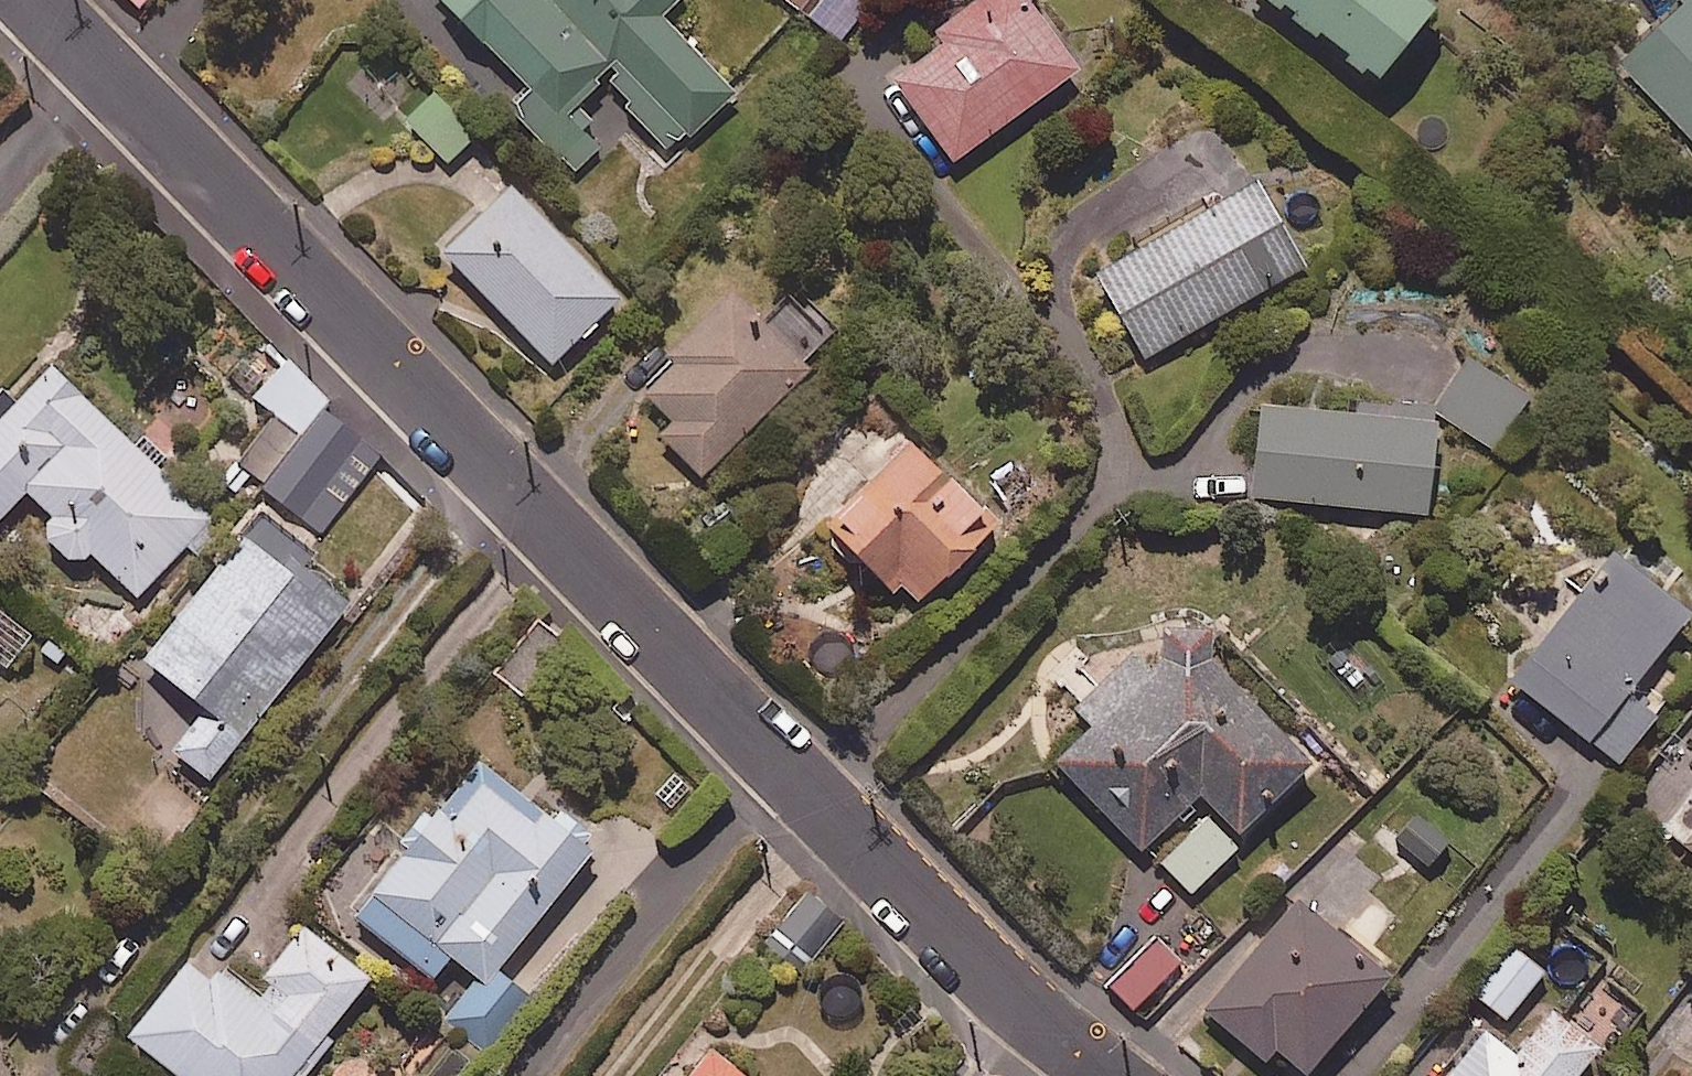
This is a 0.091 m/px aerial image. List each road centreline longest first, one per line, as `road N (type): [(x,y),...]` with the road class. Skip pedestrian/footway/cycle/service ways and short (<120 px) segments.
road 1 (residential): [(96,64),(781,764)]
road 2 (residential): [(781,764),(1014,994),(1108,1075)]
road 3 (residential): [(529,1075),(781,764)]
road 4 (residential): [(96,64),(0,174)]

